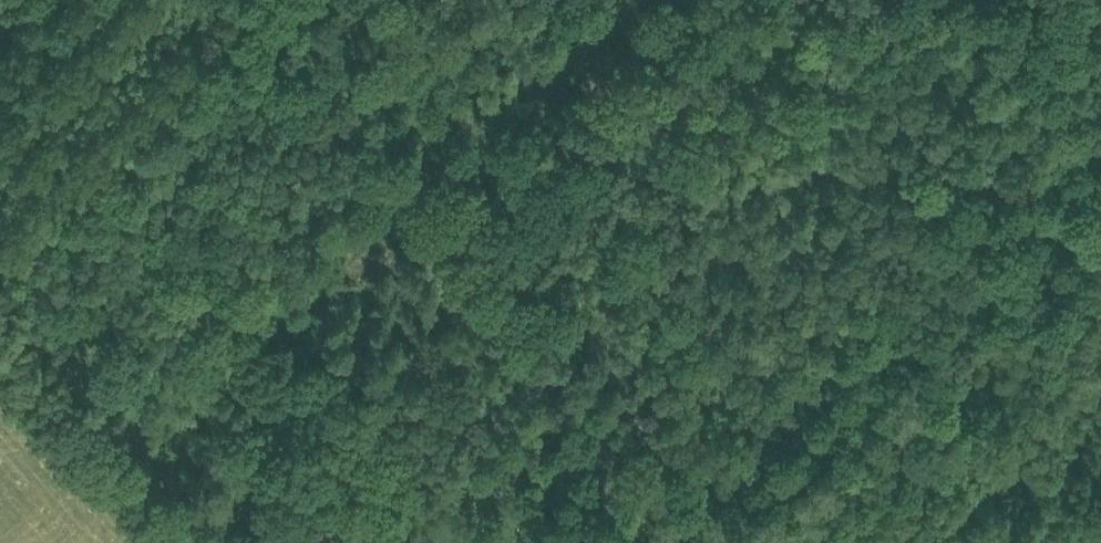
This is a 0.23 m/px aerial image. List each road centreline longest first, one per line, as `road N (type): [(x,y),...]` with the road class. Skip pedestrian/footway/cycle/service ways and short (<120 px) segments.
road 1 (track): [(954,0),(1100,157)]

